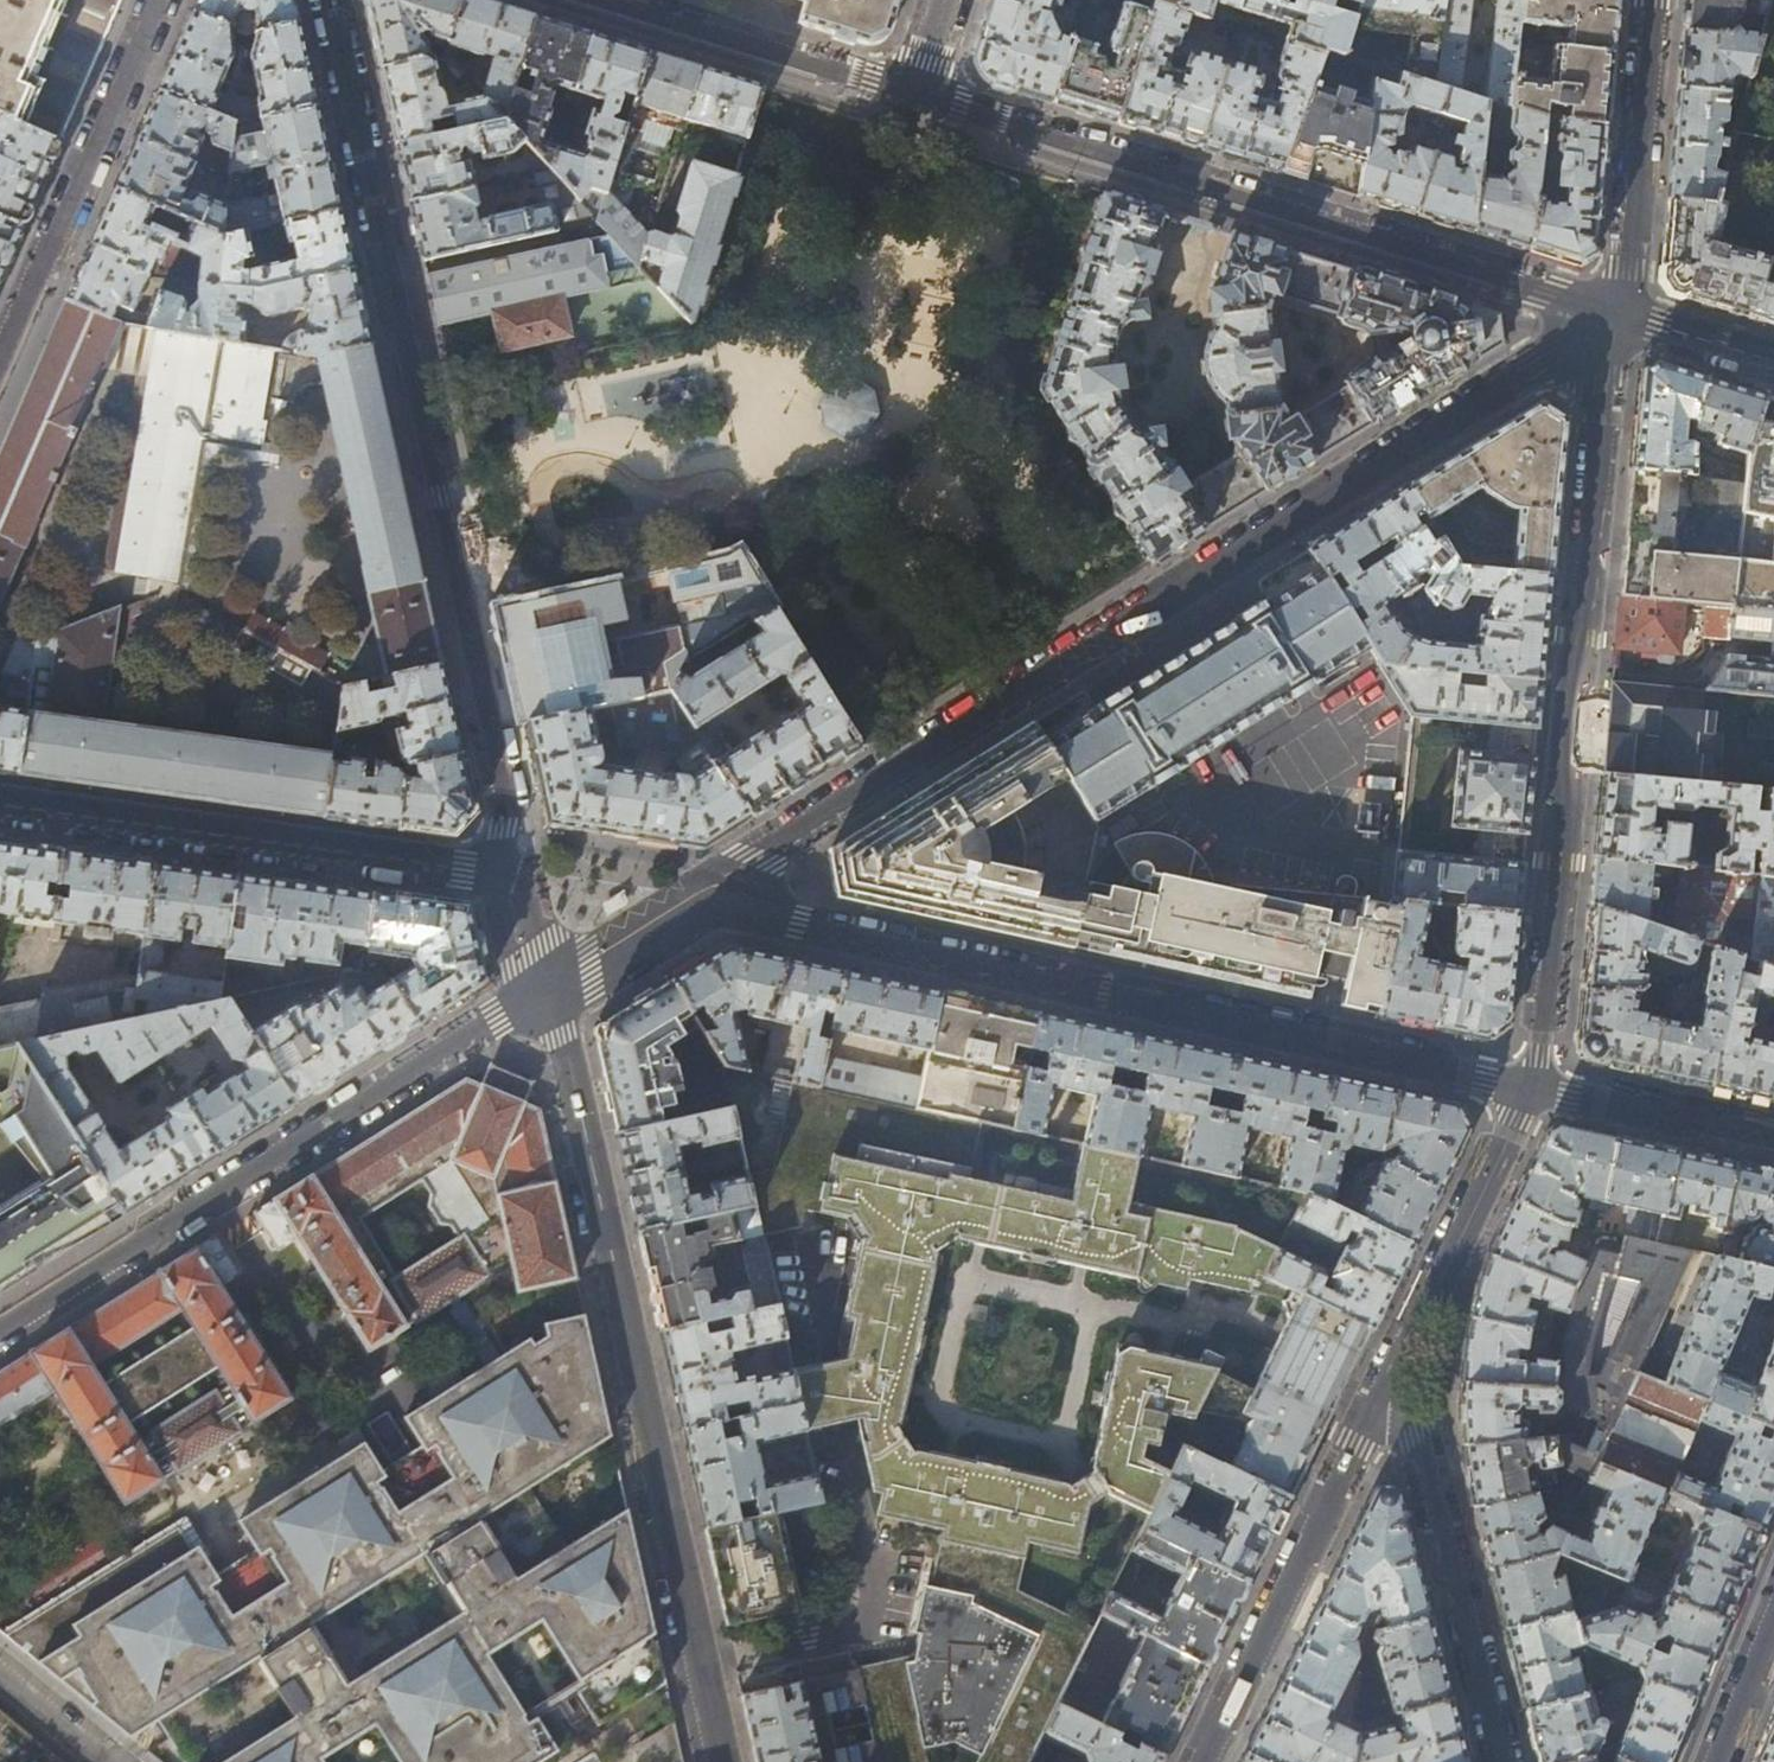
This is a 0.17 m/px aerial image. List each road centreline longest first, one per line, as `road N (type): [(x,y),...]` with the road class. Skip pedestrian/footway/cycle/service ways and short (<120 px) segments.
road 1 (residential): [(1616,315),(1029,682),(699,902)]
road 2 (residential): [(333,0),(507,806),(499,868)]
road 3 (residential): [(699,902),(1532,1078)]
road 4 (residential): [(539,996),(567,1041),(723,1761)]
road 5 (residential): [(1616,315),(1532,1078)]
road 6 (residential): [(1616,315),(911,96)]
road 7 (residential): [(539,996),(0,1336)]
road 8 (residential): [(499,868),(462,870),(0,801)]
road 9 (residential): [(1399,1366),(1202,1761)]
road 10 (residential): [(1502,1761),(1399,1366)]
road 11 (residential): [(0,367),(159,0)]
road 12 (residential): [(911,96),(604,0)]
road 13 (residential): [(1532,1078),(1399,1366)]
road 14 (residential): [(1616,315),(1651,0)]
road 15 (residential): [(1532,1078),(1773,1133)]
road 16 (residential): [(699,902),(539,996)]
road 17 (residential): [(1773,364),(1616,315)]
road 18 (tertiary): [(1717,1761),(1773,1621)]
road 19 (residential): [(0,1673),(108,1761)]
road 20 (residential): [(499,868),(539,996)]

